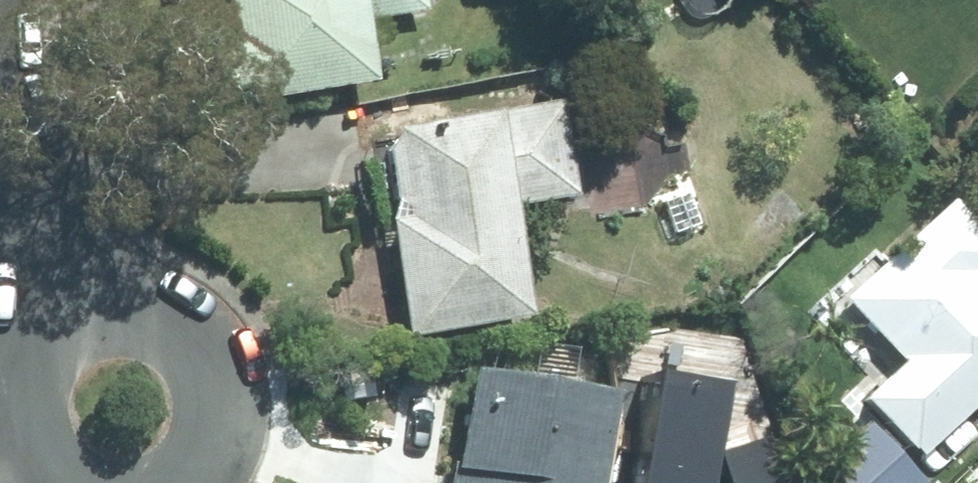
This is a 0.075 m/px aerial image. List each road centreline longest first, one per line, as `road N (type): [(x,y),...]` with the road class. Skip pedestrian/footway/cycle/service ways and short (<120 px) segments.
road 1 (residential): [(29,252),(145,314),(203,373),(213,439),(193,482)]
road 2 (residential): [(29,252),(0,93)]
road 3 (residential): [(53,482),(28,443),(22,356)]

